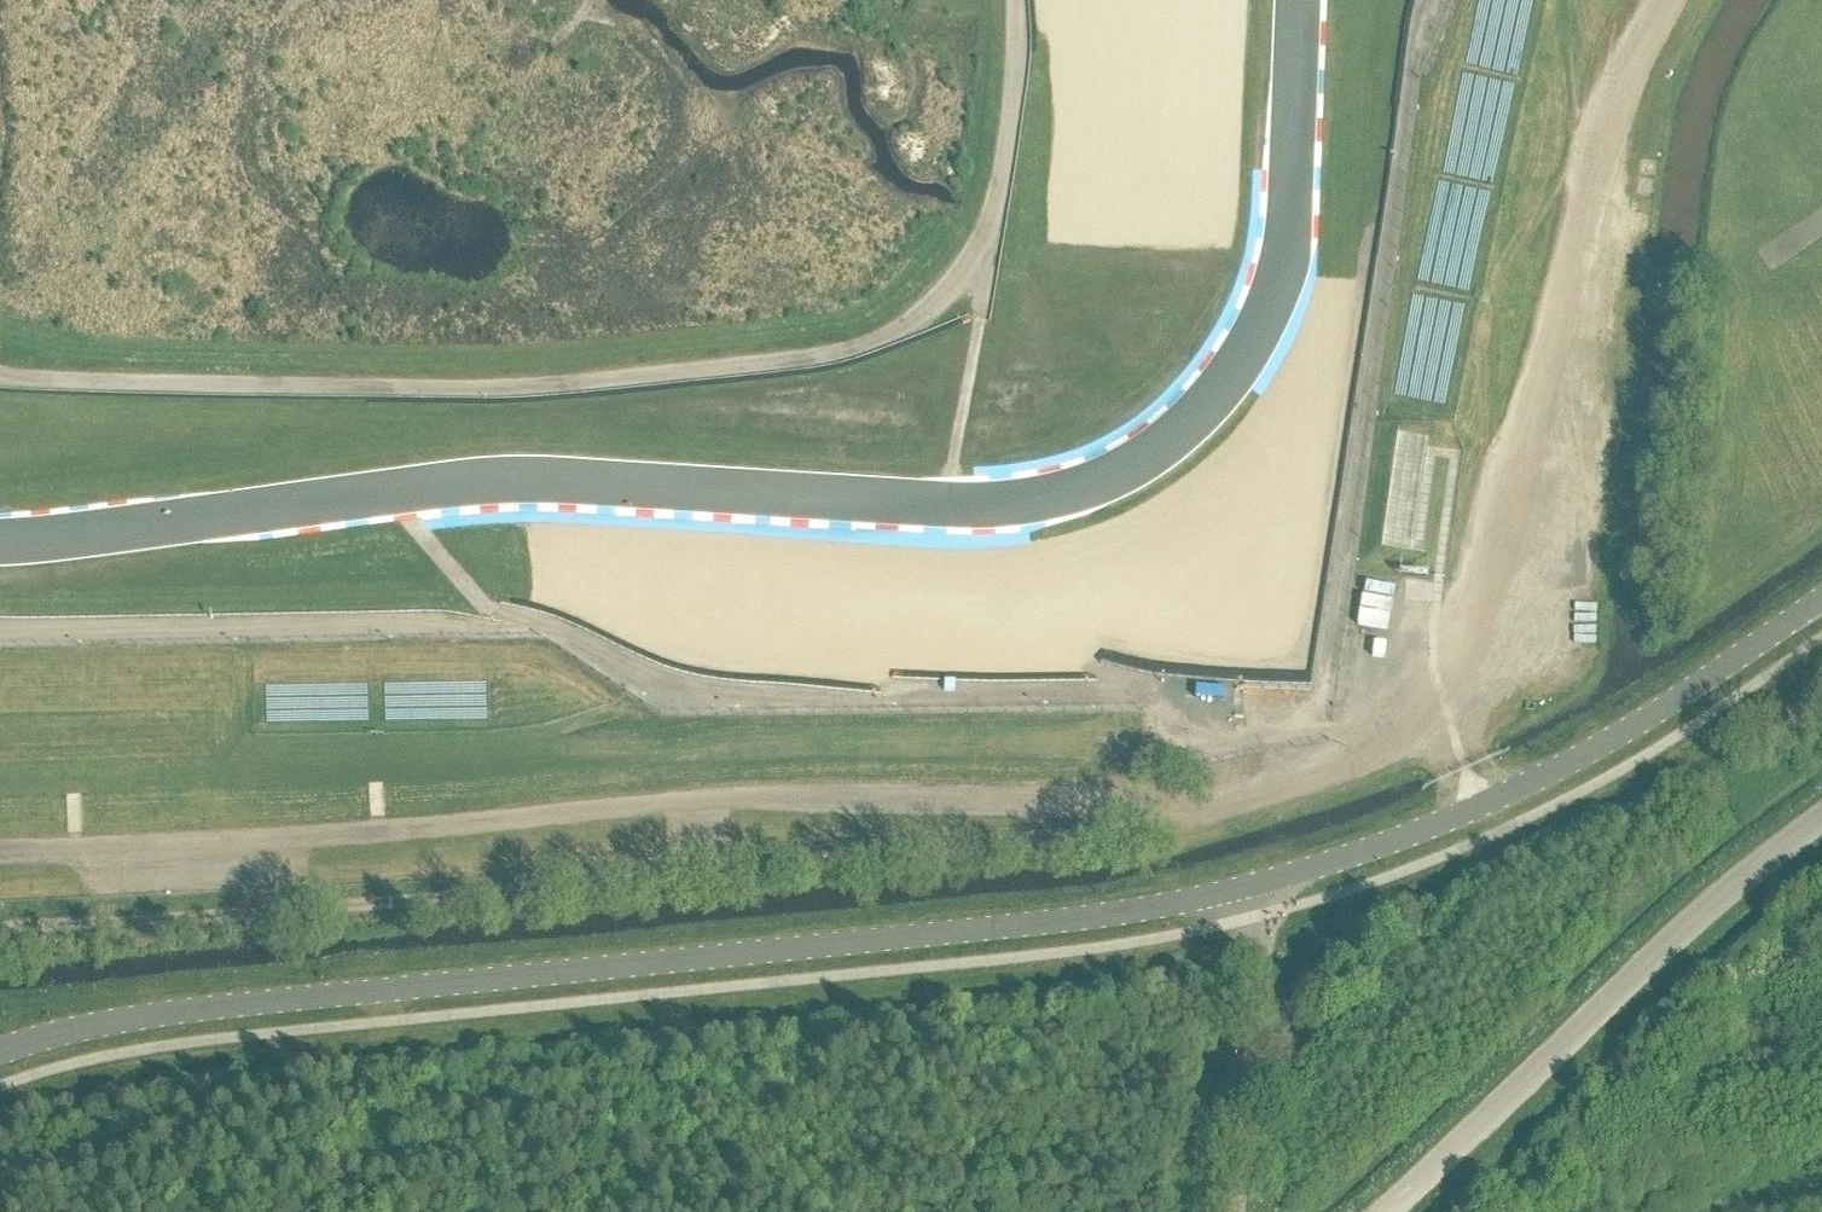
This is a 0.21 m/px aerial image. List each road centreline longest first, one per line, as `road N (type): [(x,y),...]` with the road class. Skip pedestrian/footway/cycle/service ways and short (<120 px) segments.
road 1 (tertiary): [(0,1053),(177,1013),(1098,918),(1250,888)]
road 2 (track): [(0,932),(607,884),(1200,817)]
road 3 (tertiary): [(1821,599),(1547,776),(1352,857),(1250,888)]

